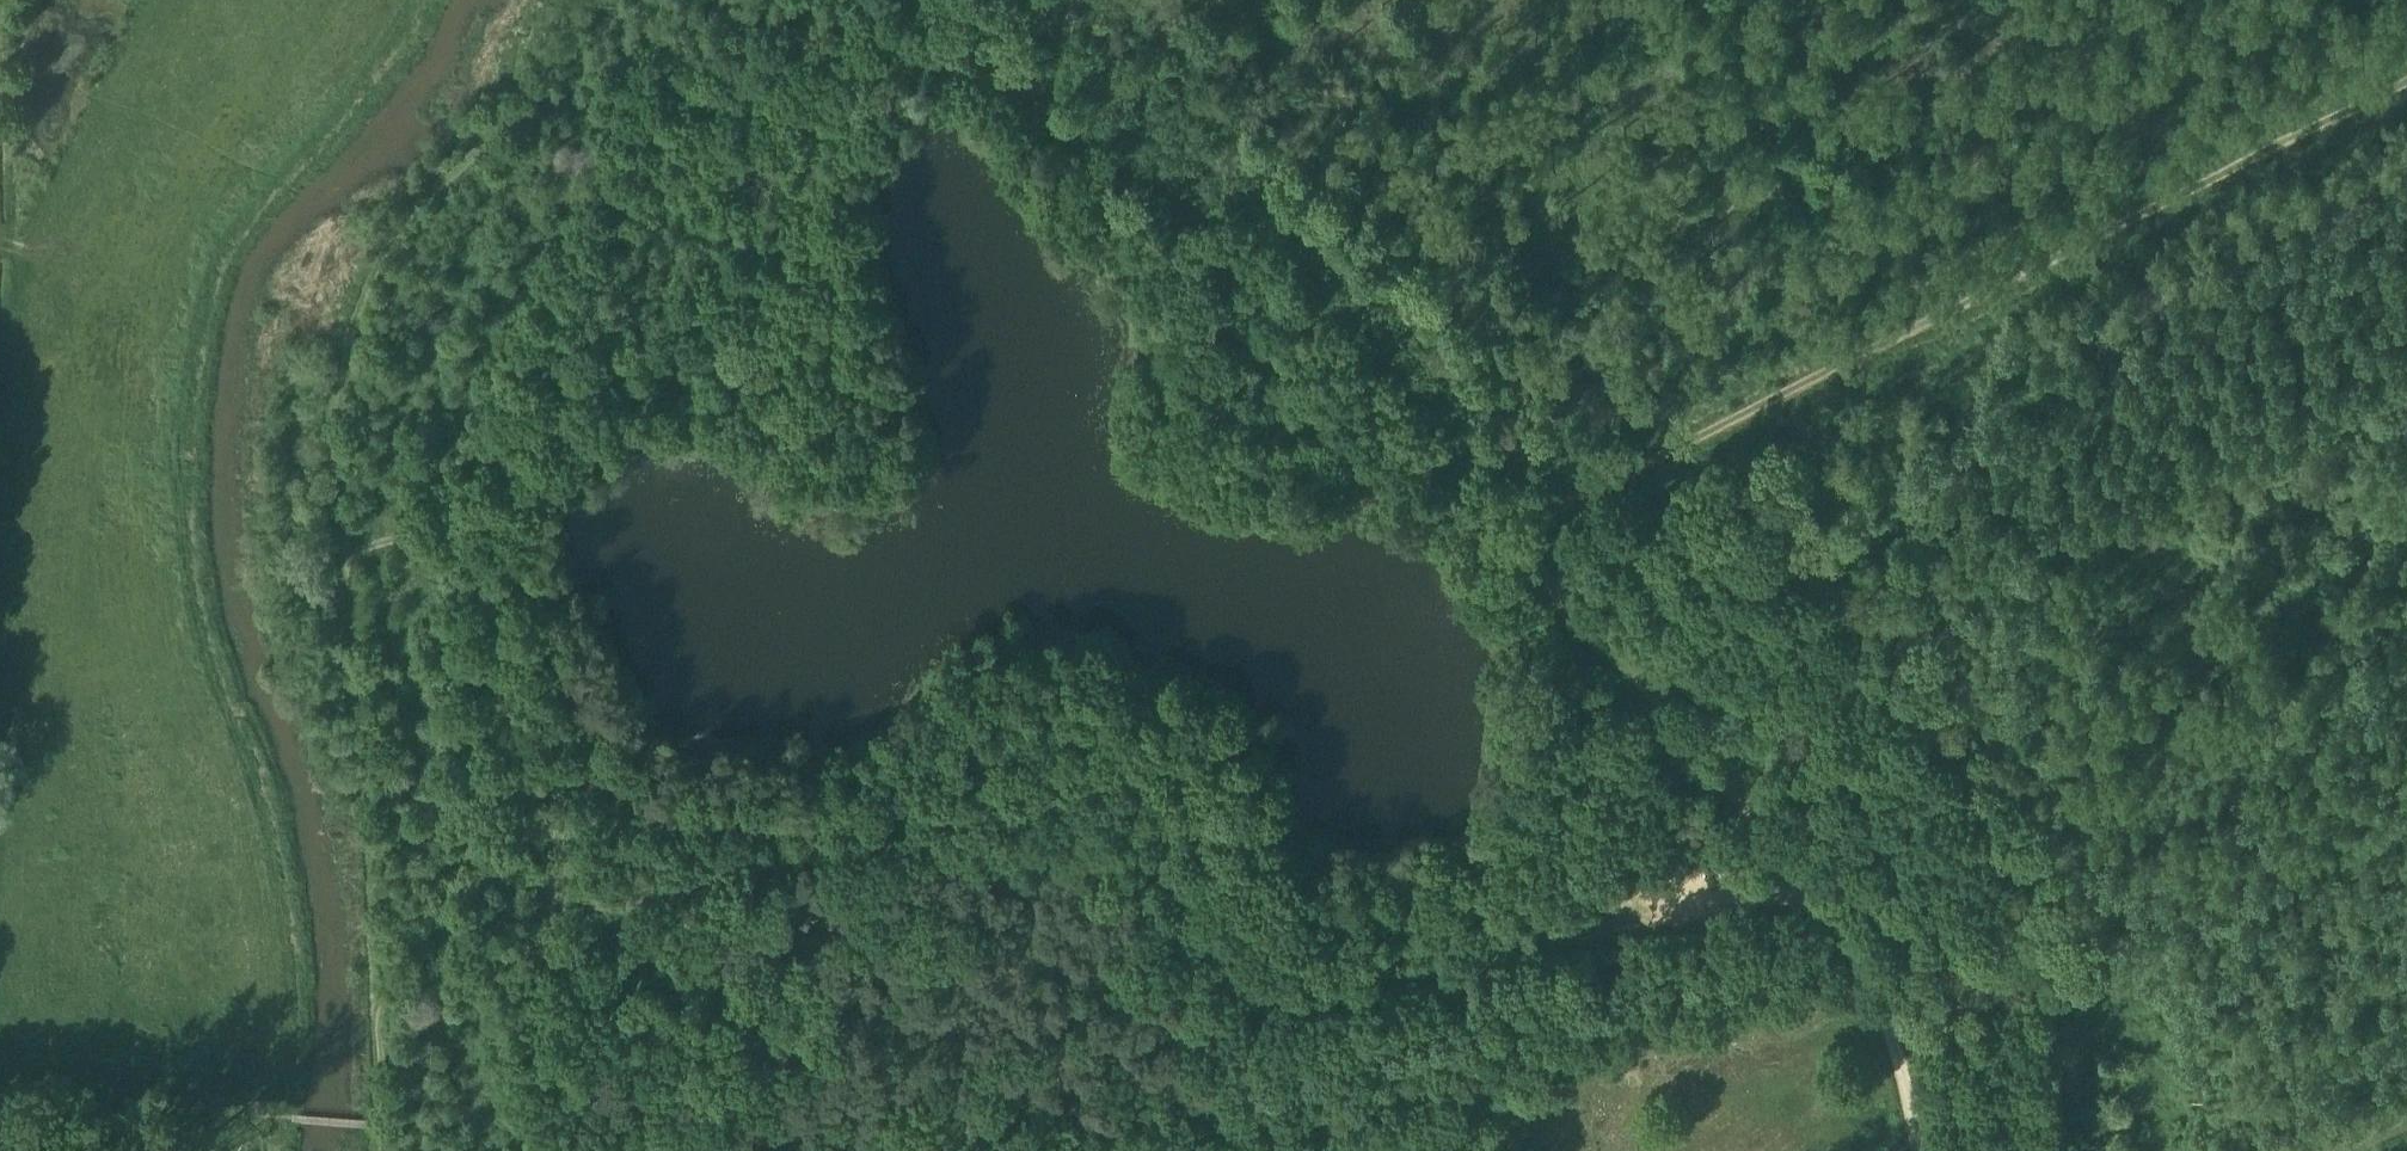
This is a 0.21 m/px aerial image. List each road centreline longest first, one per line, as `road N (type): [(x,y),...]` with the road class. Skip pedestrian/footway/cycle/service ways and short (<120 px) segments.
road 1 (track): [(1819,895),(1854,943),(1897,1030),(1924,1150)]

